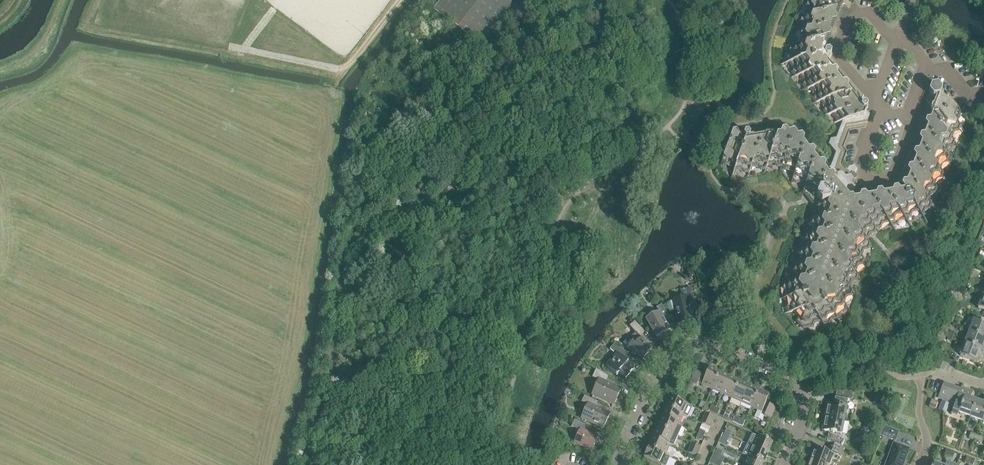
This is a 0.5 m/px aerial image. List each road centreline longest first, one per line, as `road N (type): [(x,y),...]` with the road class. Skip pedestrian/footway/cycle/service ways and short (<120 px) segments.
road 1 (residential): [(622,464),(622,447),(647,393),(688,349),(710,346),(805,392),(809,405),(787,464)]

